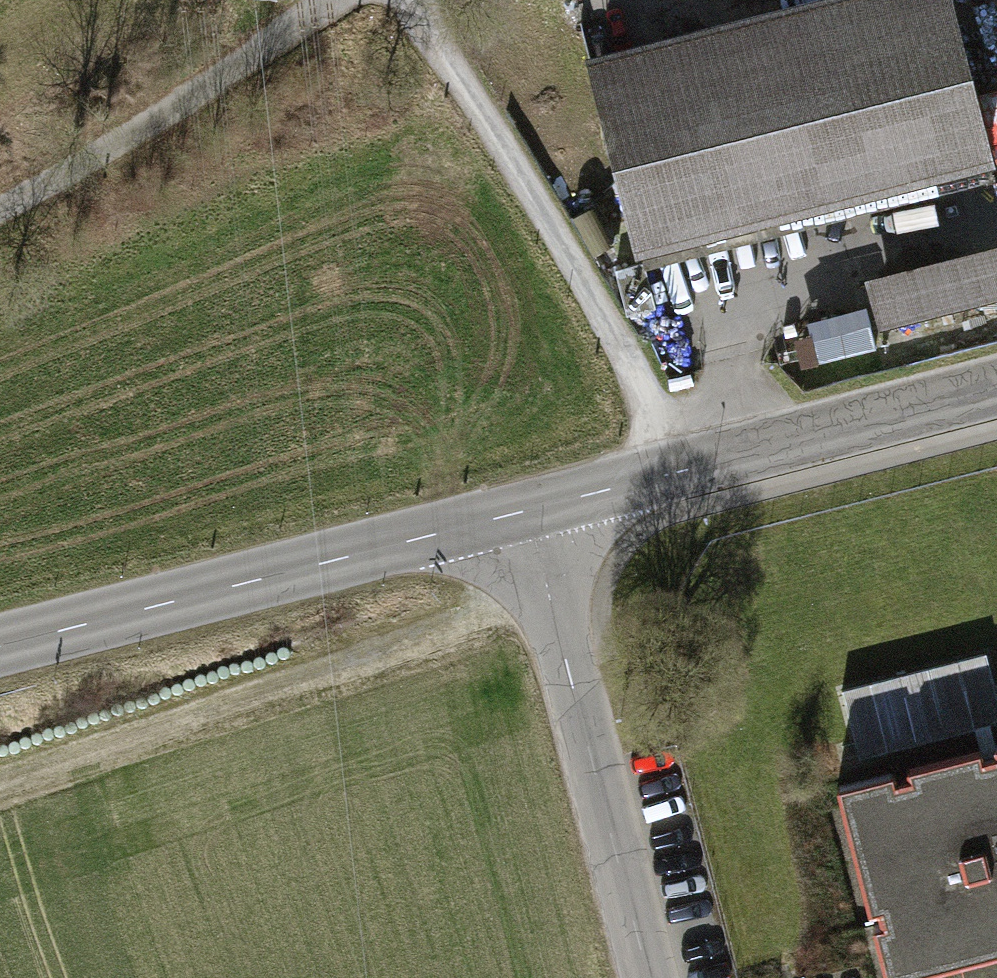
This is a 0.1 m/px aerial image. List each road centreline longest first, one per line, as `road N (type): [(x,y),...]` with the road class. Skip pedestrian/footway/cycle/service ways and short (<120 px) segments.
road 1 (track): [(548,584),(0,778)]
road 2 (tertiary): [(530,514),(0,654)]
road 3 (residential): [(420,0),(690,471)]
road 4 (unclassified): [(652,977),(530,514)]
road 5 (residential): [(0,219),(140,139),(340,0)]
road 6 (tertiary): [(996,391),(690,471)]
road 7 (tertiary): [(690,471),(530,514)]

